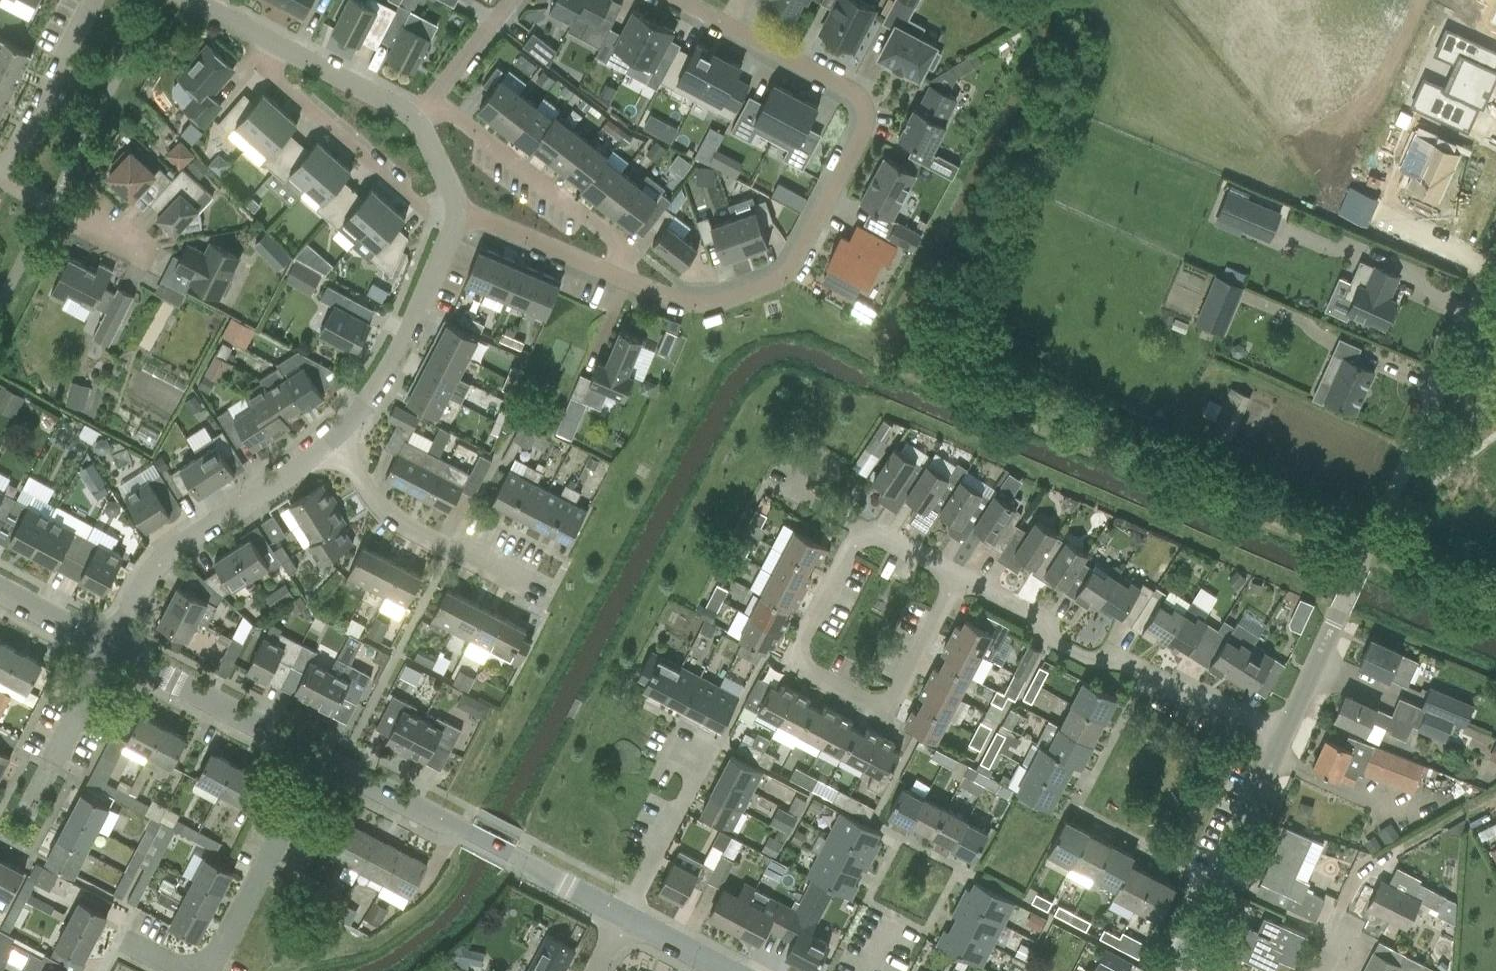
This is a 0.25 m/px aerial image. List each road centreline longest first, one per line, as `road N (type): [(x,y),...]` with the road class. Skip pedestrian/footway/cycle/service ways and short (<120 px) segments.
road 1 (residential): [(624,279),(700,303),(791,266),(848,168),(861,118),(842,79),(690,0)]
road 2 (residential): [(861,528),(792,661),(884,710),(959,576)]
road 3 (unclassified): [(1340,611),(1495,265)]
road 4 (residential): [(1283,732),(1116,657),(1089,659),(1048,639),(1039,615),(959,576)]
road 5 (tertiary): [(619,914),(321,758)]
road 6 (residential): [(109,652),(161,551),(328,443)]
road 7 (residential): [(428,99),(620,246),(624,279)]
road 8 (residential): [(328,443),(396,358),(456,229),(456,211)]
road 9 (residential): [(529,585),(389,518),(328,443)]
road 10 (residential): [(1180,961),(1283,732)]
road 11 (residential): [(209,970),(321,758)]
road 12 (tertiary): [(321,758),(109,652)]
road 13 (residential): [(413,116),(208,11)]
road 14 (residential): [(0,182),(86,0)]
road 15 (residential): [(456,211),(624,279)]
road 16 (residential): [(157,265),(0,182)]
road 17 (residential): [(629,894),(686,787),(700,743)]
road 18 (residential): [(1320,970),(1358,871),(1393,853)]
road 19 (residential): [(1283,732),(1340,611)]
road 20 (residential): [(509,0),(428,99)]
road 21 (tertiary): [(109,652),(0,592)]

